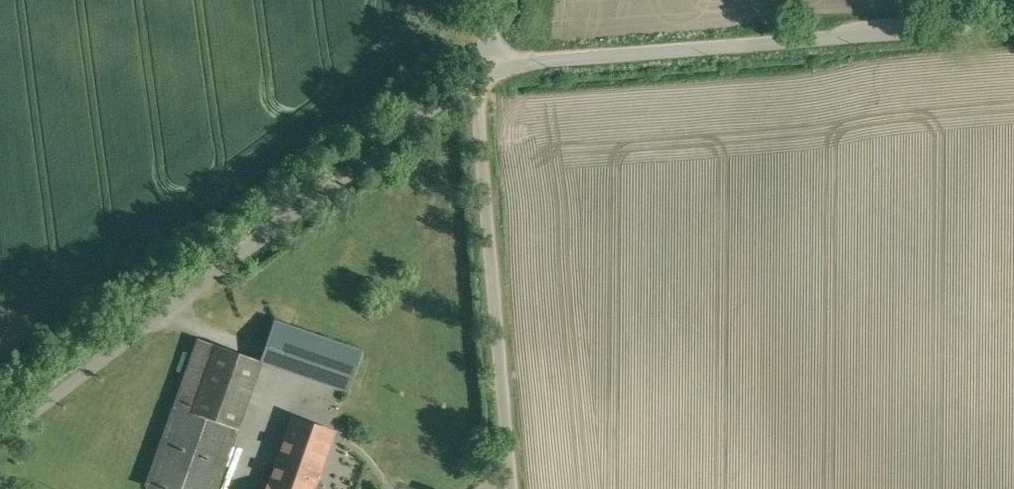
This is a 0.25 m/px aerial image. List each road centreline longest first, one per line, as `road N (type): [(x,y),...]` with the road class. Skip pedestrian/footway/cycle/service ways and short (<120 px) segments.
road 1 (unclassified): [(482,71),(0,438)]
road 2 (unclassified): [(1013,24),(482,71)]
road 3 (unclassified): [(482,71),(478,116),(513,488)]

